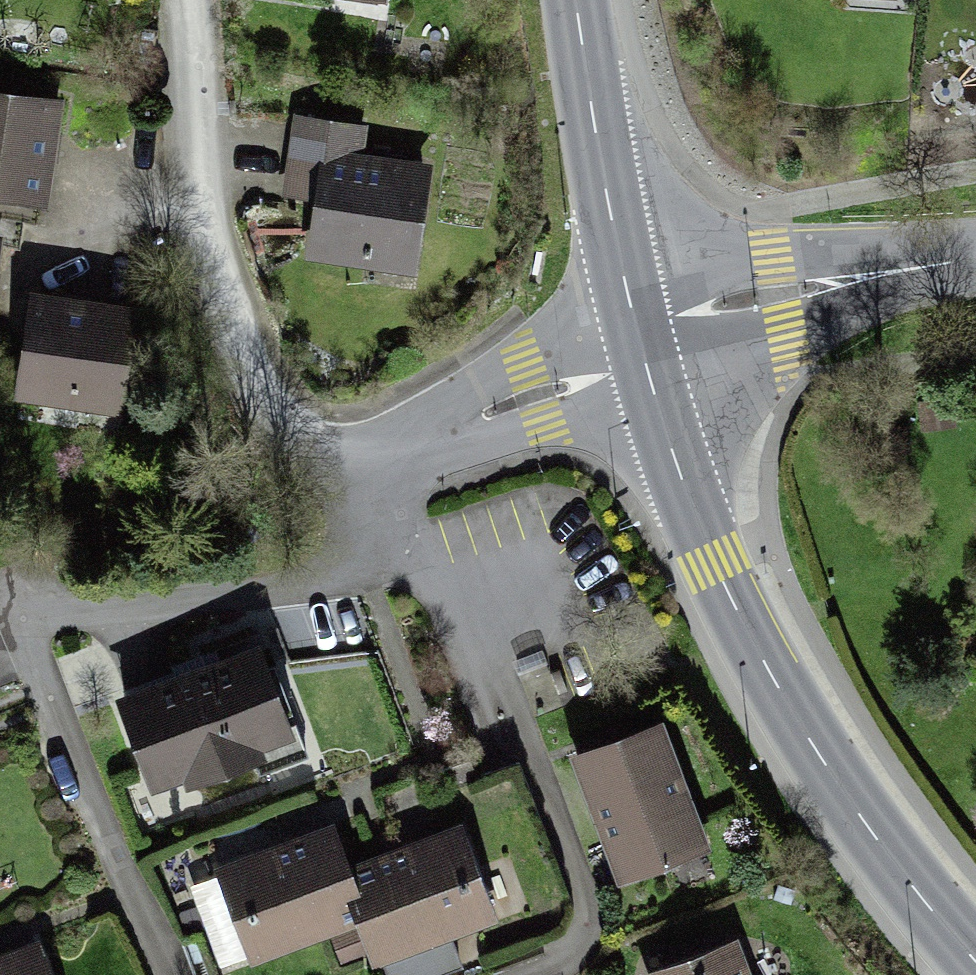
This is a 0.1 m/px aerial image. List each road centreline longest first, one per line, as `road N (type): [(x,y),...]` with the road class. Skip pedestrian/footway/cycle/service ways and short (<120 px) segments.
road 1 (secondary): [(975,958),(925,903),(831,771),(765,662),(714,563),(641,347)]
road 2 (residential): [(543,974),(570,966),(591,924),(437,561),(374,573)]
road 3 (residential): [(176,0),(222,311),(236,339),(351,469)]
road 4 (residential): [(374,573),(41,645),(55,684)]
road 5 (secondary): [(641,347),(602,173),(578,0)]
road 6 (residential): [(641,347),(669,317),(975,259)]
road 7 (residential): [(351,469),(611,372),(641,347)]
road 8 (residential): [(55,684),(132,889),(175,974)]

